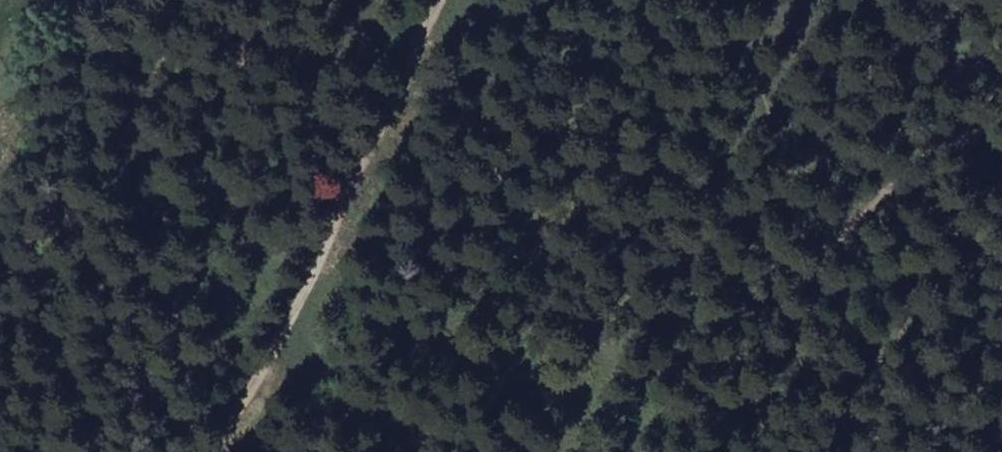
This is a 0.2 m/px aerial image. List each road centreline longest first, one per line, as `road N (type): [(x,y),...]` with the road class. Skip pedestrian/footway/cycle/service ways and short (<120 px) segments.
road 1 (track): [(442,0),(224,436),(203,451)]
road 2 (track): [(1001,104),(874,196),(817,278),(757,451)]

